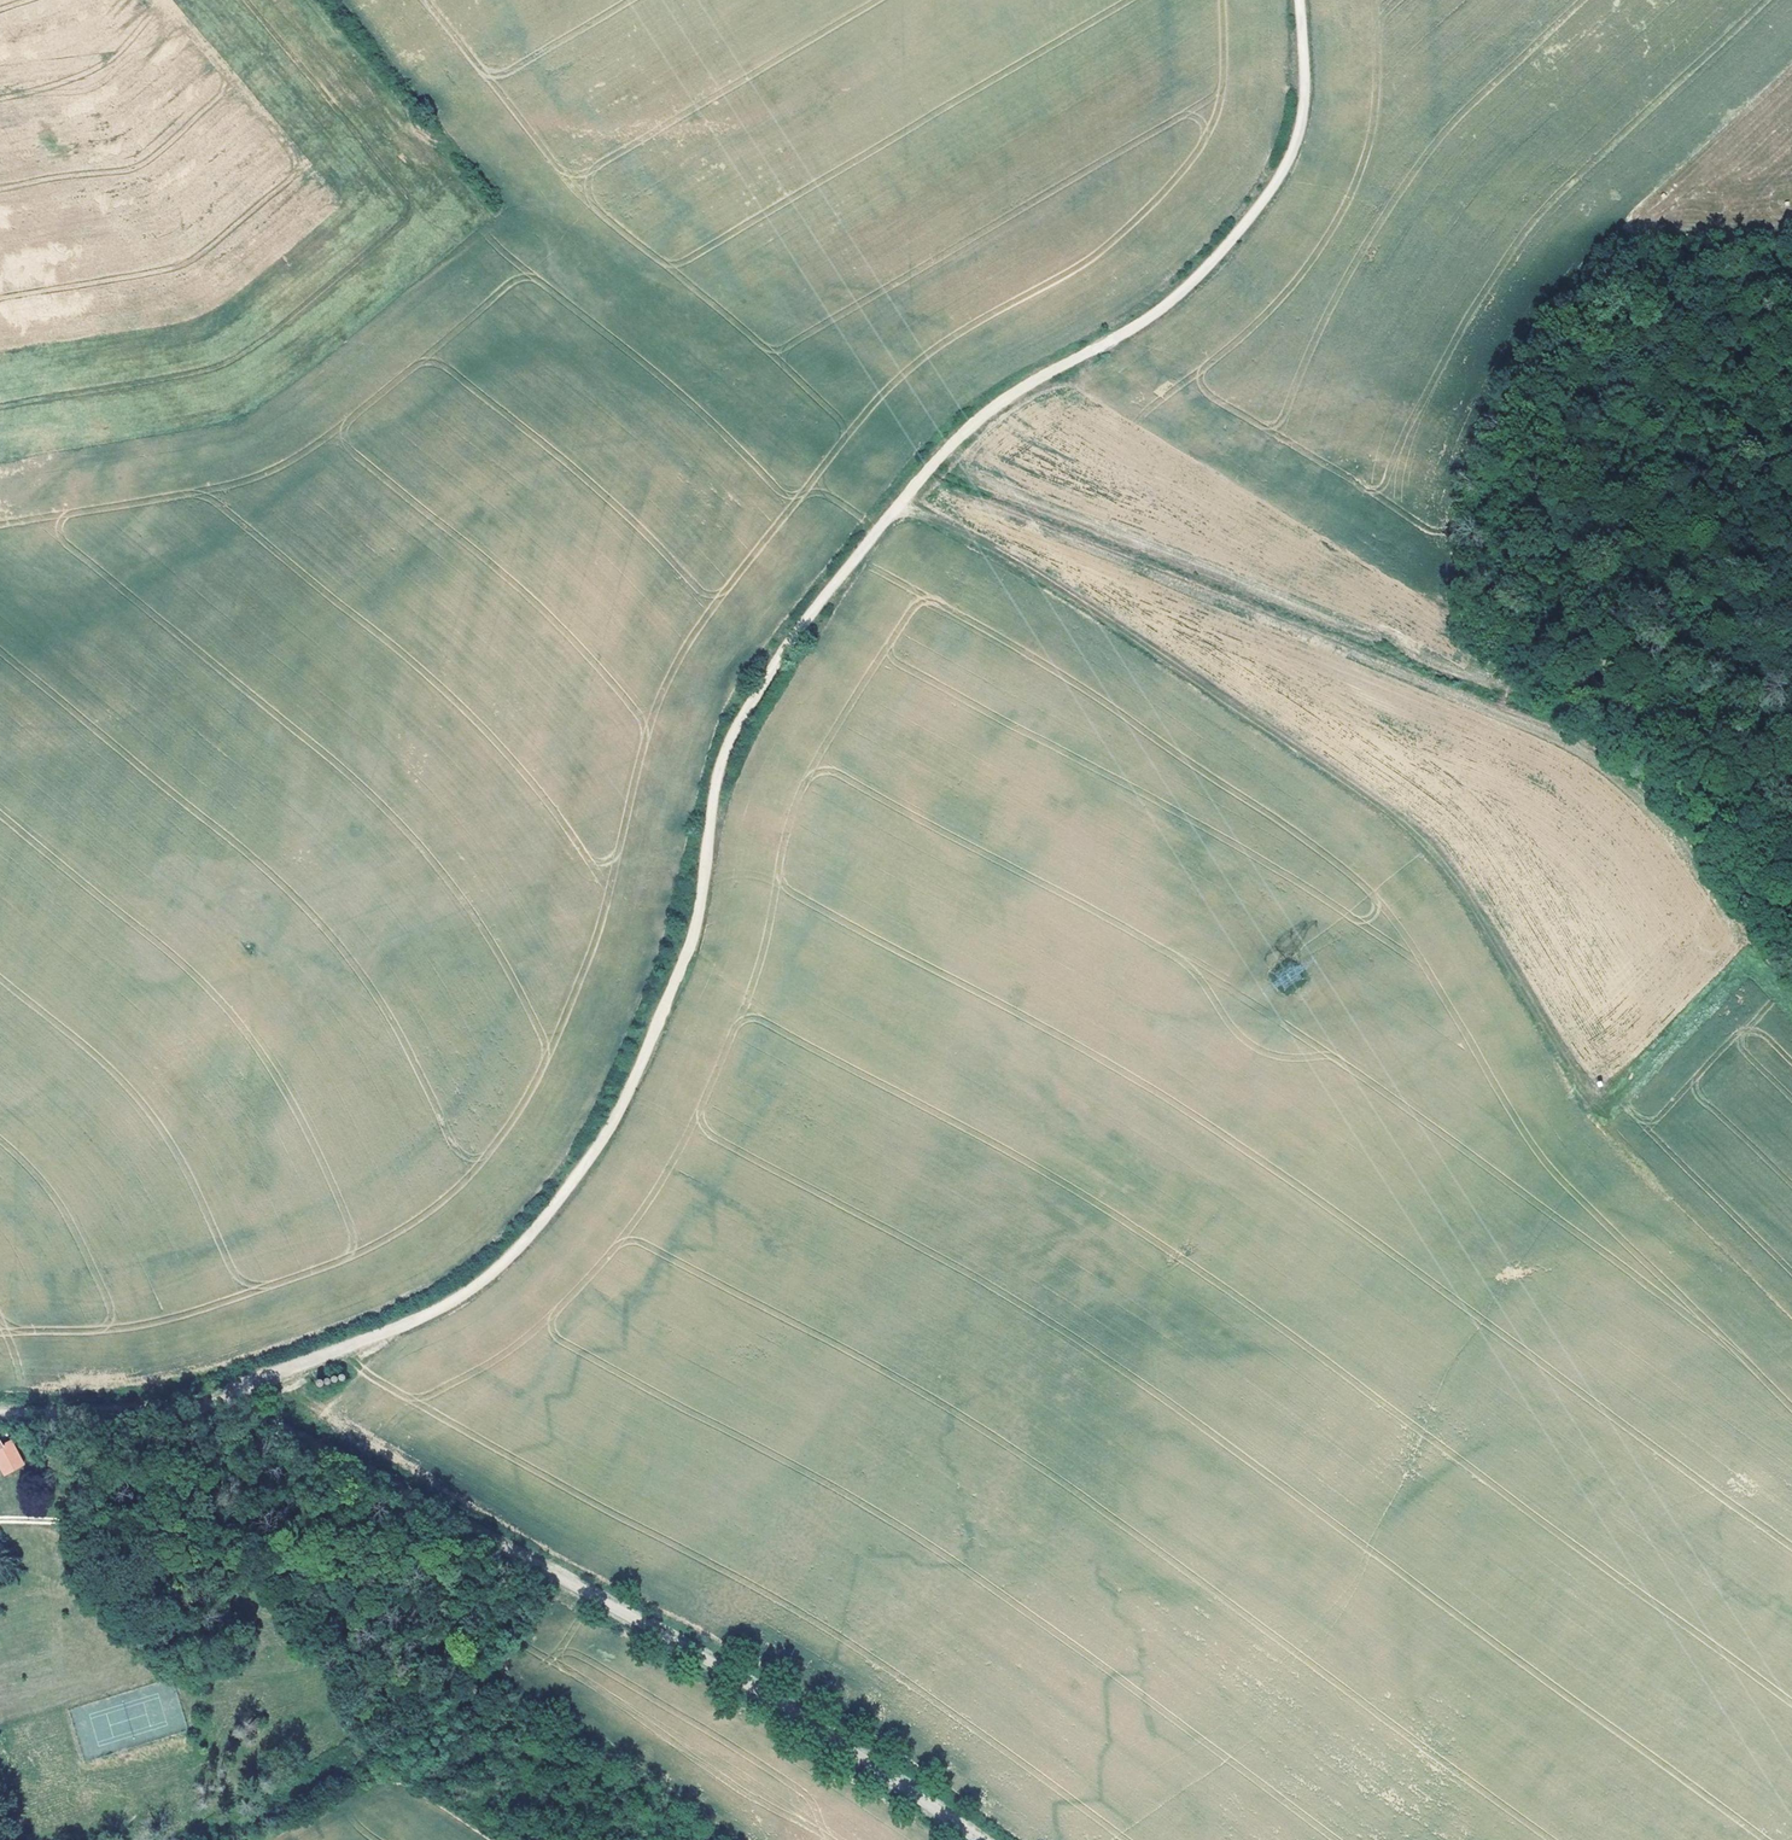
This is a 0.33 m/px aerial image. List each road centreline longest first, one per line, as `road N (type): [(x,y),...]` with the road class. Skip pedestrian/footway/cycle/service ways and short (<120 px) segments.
road 1 (track): [(186,1410),(443,1308),(524,1243),(574,1181),(655,1035),(699,905),(724,760),(770,677),(951,442),(1022,388),(1176,300),(1257,208),(1299,132),(1299,0)]
road 2 (unclassified): [(0,1419),(186,1410),(292,1440),(726,1677),(968,1839)]

